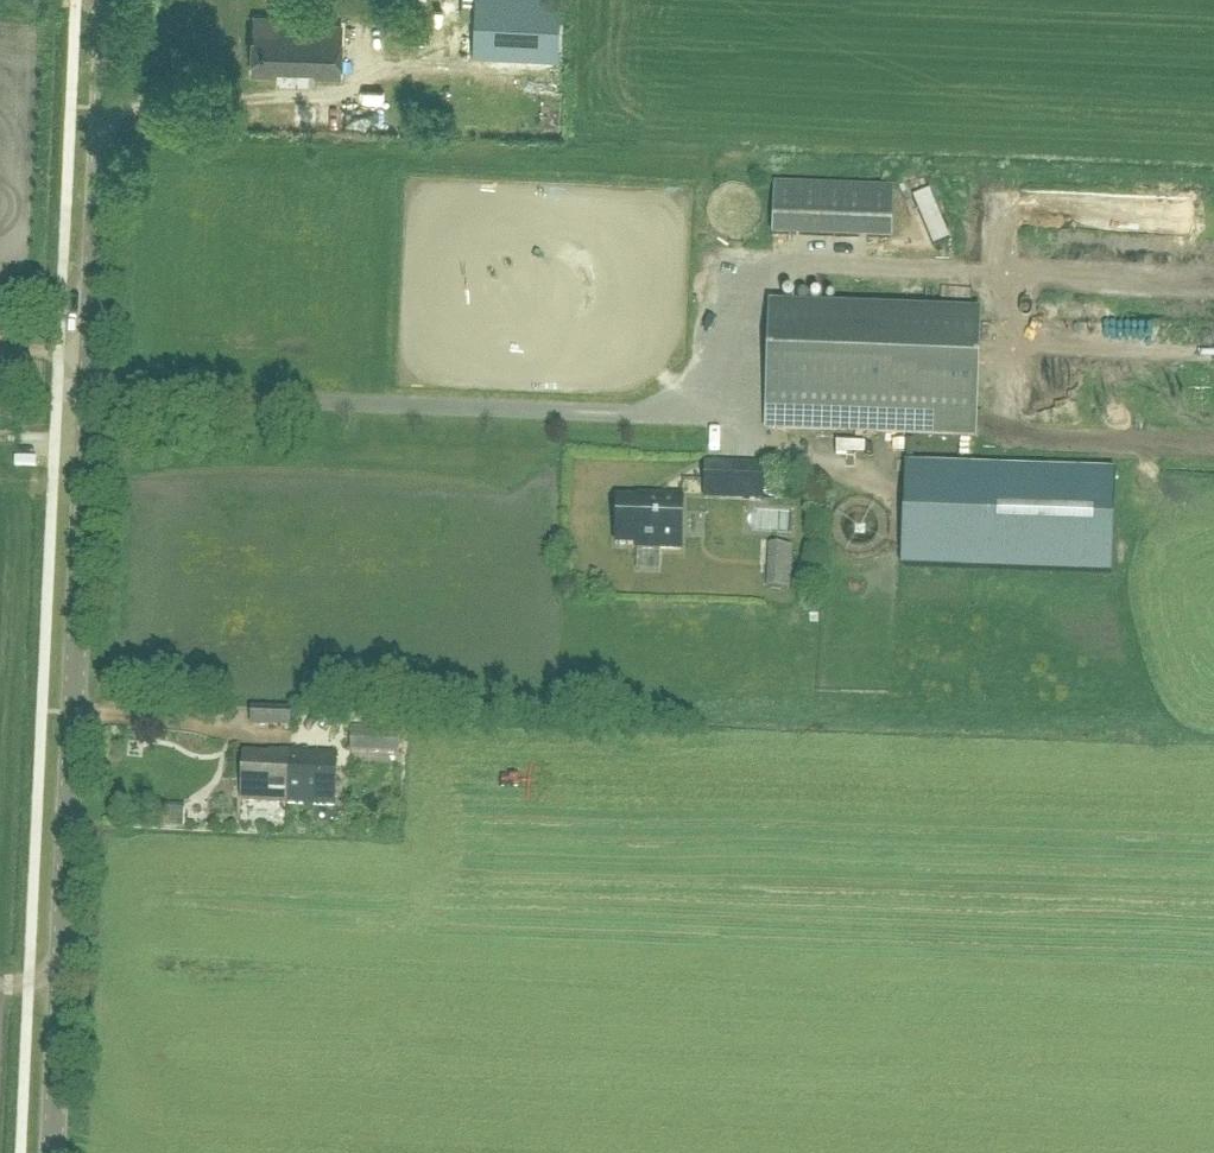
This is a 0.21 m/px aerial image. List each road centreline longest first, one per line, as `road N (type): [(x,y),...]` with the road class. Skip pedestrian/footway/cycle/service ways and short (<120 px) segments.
road 1 (tertiary): [(53,1152),(108,0)]

